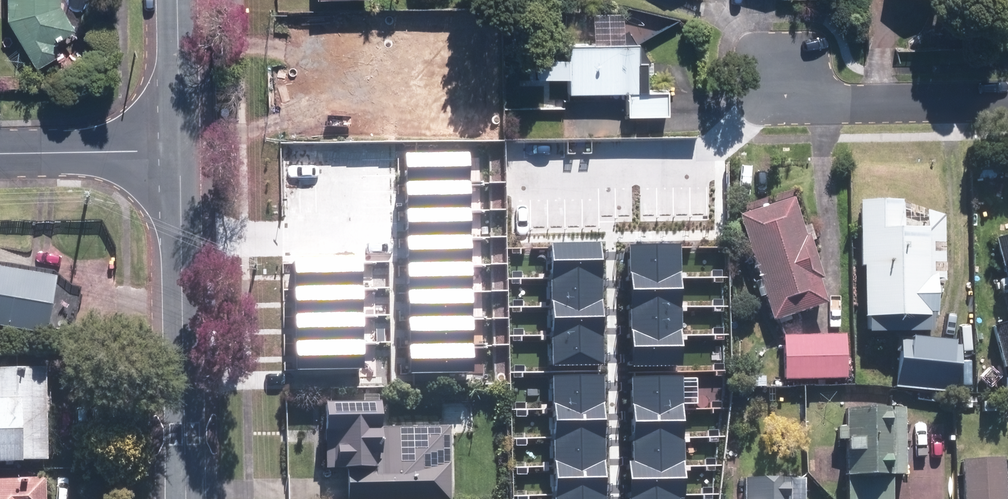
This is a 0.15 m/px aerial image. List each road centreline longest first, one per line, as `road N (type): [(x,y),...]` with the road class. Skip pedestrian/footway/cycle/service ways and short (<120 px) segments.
road 1 (tertiary): [(180,154),(185,498)]
road 2 (residential): [(783,74),(819,98),(857,105),(1007,103)]
road 3 (tertiary): [(180,154),(0,155)]
road 4 (residential): [(177,0),(180,154)]

